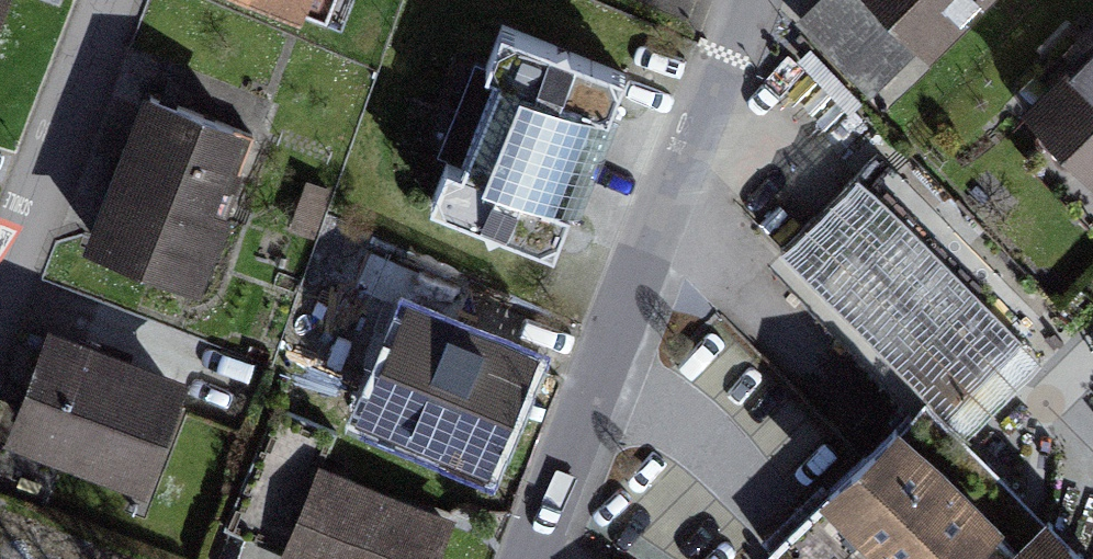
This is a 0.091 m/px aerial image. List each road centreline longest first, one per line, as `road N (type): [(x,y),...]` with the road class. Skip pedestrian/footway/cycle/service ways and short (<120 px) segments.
road 1 (residential): [(530,558),(747,0)]
road 2 (residential): [(113,0),(0,297)]

